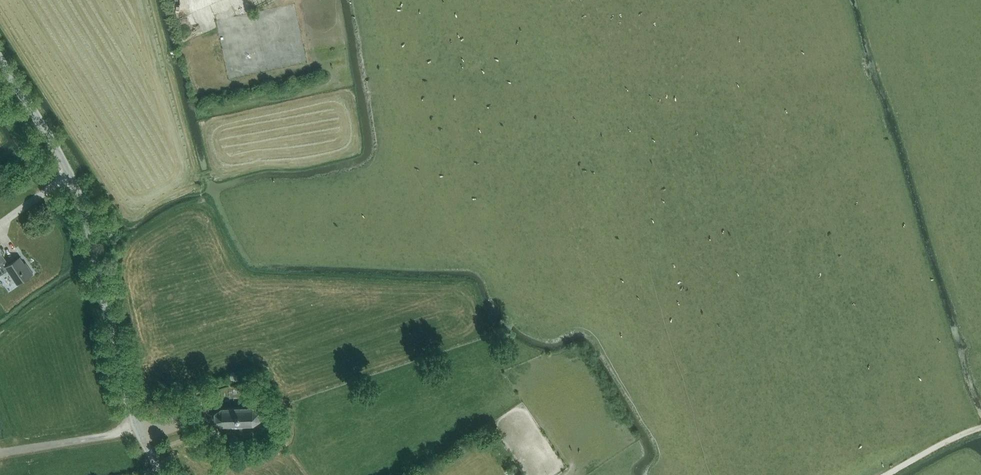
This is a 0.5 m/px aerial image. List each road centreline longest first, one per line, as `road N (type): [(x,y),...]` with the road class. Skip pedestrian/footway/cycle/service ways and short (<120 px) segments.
road 1 (unclassified): [(163,474),(131,411),(75,184),(0,60)]

